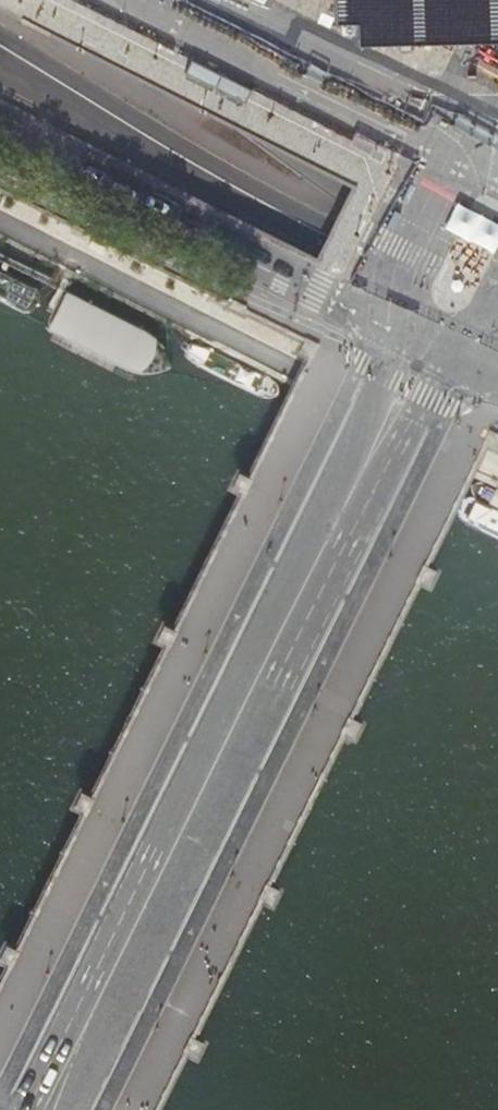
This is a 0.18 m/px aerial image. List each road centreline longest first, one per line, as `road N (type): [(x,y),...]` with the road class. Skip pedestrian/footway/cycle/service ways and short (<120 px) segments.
road 1 (primary): [(47,1109),(425,353)]
road 2 (primary): [(0,59),(489,304)]
road 3 (primary): [(118,0),(489,304)]
road 4 (tertiary): [(0,140),(425,353)]
road 5 (primary): [(159,0),(457,151)]
road 6 (primary): [(457,151),(396,267),(425,353)]

